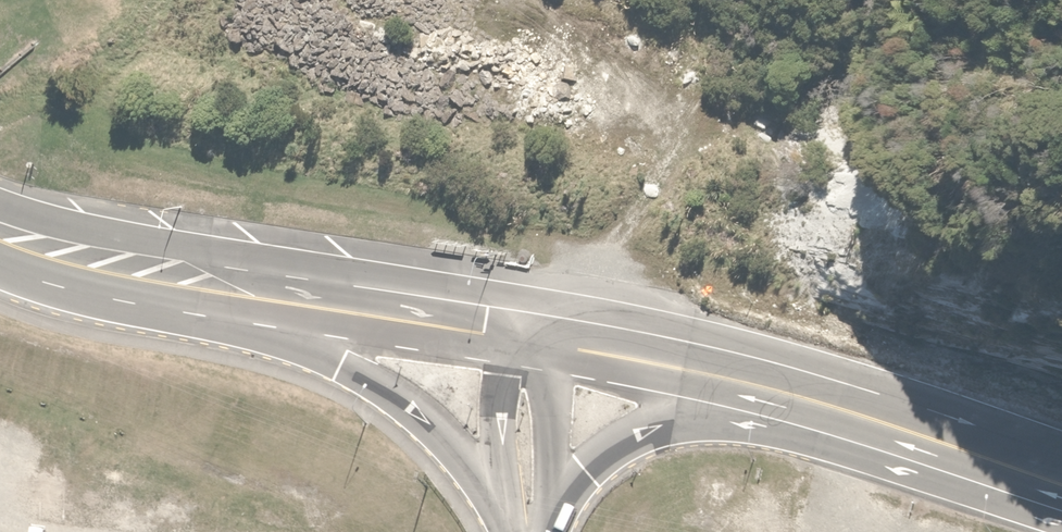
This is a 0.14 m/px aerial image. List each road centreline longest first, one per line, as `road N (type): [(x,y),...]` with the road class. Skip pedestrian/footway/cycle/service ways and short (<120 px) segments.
road 1 (primary): [(507,531),(437,434),(384,385),(224,293)]
road 2 (primary): [(822,401),(680,416),(651,427),(591,463),(557,501),(543,531)]
road 3 (primary): [(514,333),(730,375),(822,401)]
road 4 (residential): [(514,333),(224,293)]
road 5 (primary): [(822,401),(1061,485)]
road 6 (residential): [(224,293),(55,259),(0,239)]
road 7 (primary): [(527,531),(514,333)]

